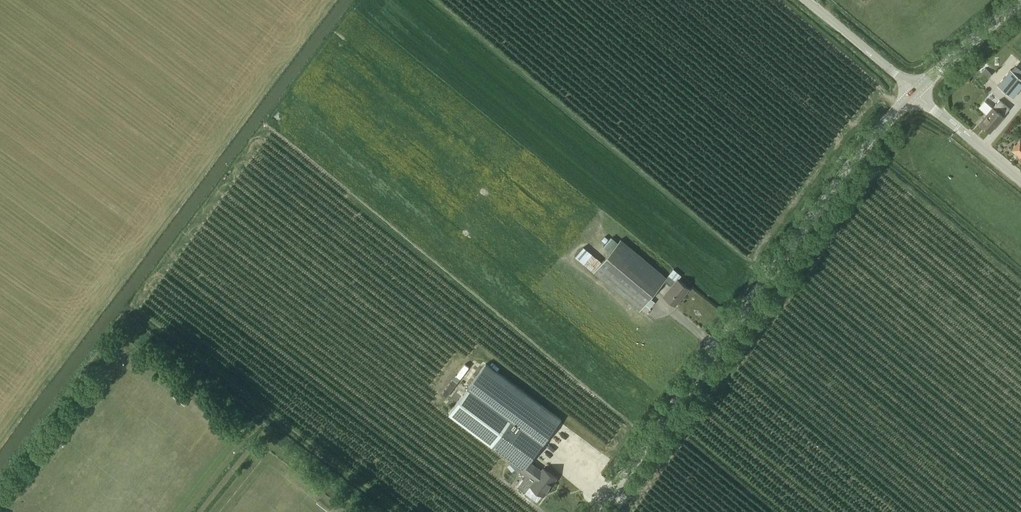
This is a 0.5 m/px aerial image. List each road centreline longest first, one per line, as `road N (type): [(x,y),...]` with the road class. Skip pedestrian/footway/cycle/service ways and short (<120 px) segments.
road 1 (tertiary): [(597,511),(915,92)]
road 2 (unclassified): [(915,92),(805,0)]
road 3 (tertiary): [(915,92),(1020,0)]
road 4 (unclassified): [(1020,181),(915,92)]

